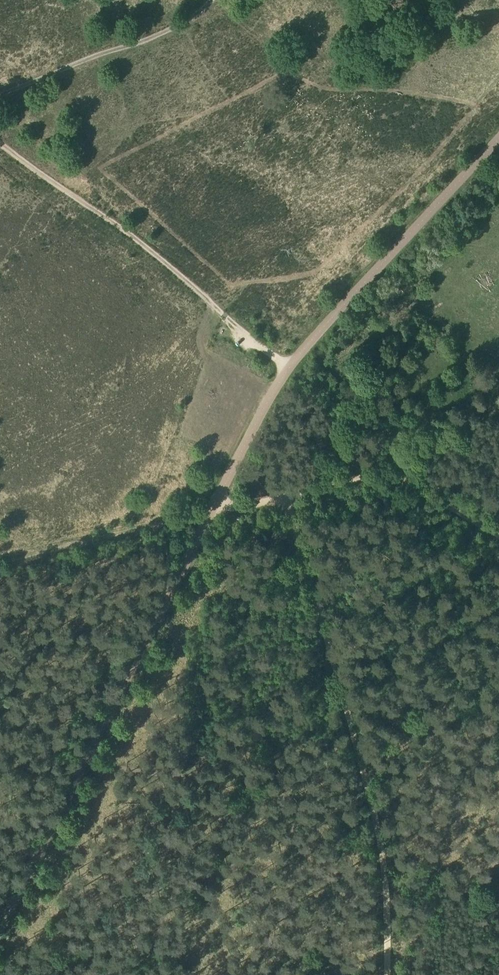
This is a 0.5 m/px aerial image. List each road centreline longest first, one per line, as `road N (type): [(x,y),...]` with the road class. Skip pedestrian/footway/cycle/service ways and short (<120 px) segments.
road 1 (unclassified): [(0,923),(275,388),(320,328),(498,138)]
road 2 (track): [(290,496),(375,813),(389,974)]
road 3 (track): [(289,366),(161,259),(0,144)]
road 4 (track): [(290,496),(0,563)]
road 5 (track): [(498,535),(400,473),(290,496)]

